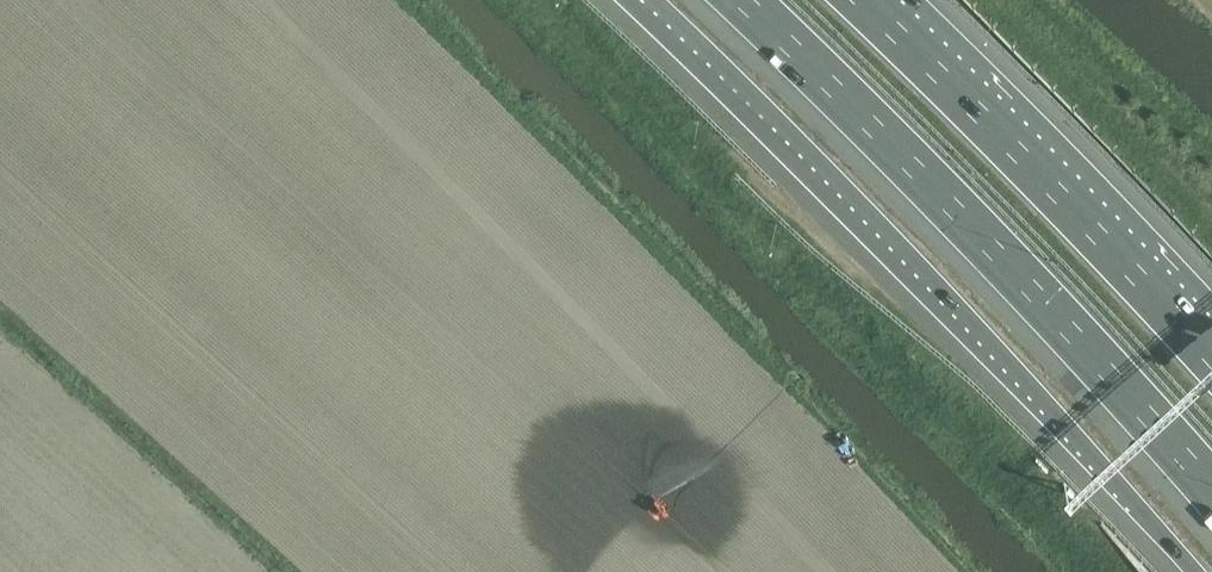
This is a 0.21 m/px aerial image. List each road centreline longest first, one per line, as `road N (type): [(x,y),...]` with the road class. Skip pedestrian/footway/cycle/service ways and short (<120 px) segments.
road 1 (motorway): [(650,0),(921,270),(1196,571)]
road 2 (motorway): [(740,0),(924,178),(1211,491)]
road 3 (motorway): [(1211,355),(870,0)]

